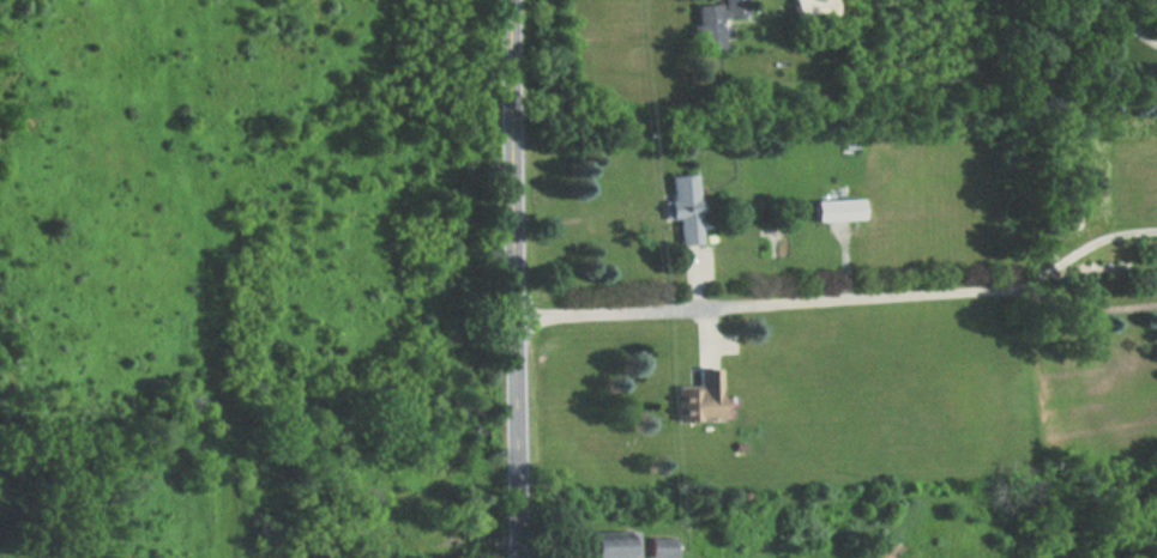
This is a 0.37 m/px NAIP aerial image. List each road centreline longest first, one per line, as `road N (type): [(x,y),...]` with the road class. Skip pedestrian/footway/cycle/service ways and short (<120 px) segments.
road 1 (tertiary): [(520,557),(511,0)]
road 2 (residential): [(516,315),(1013,290)]

